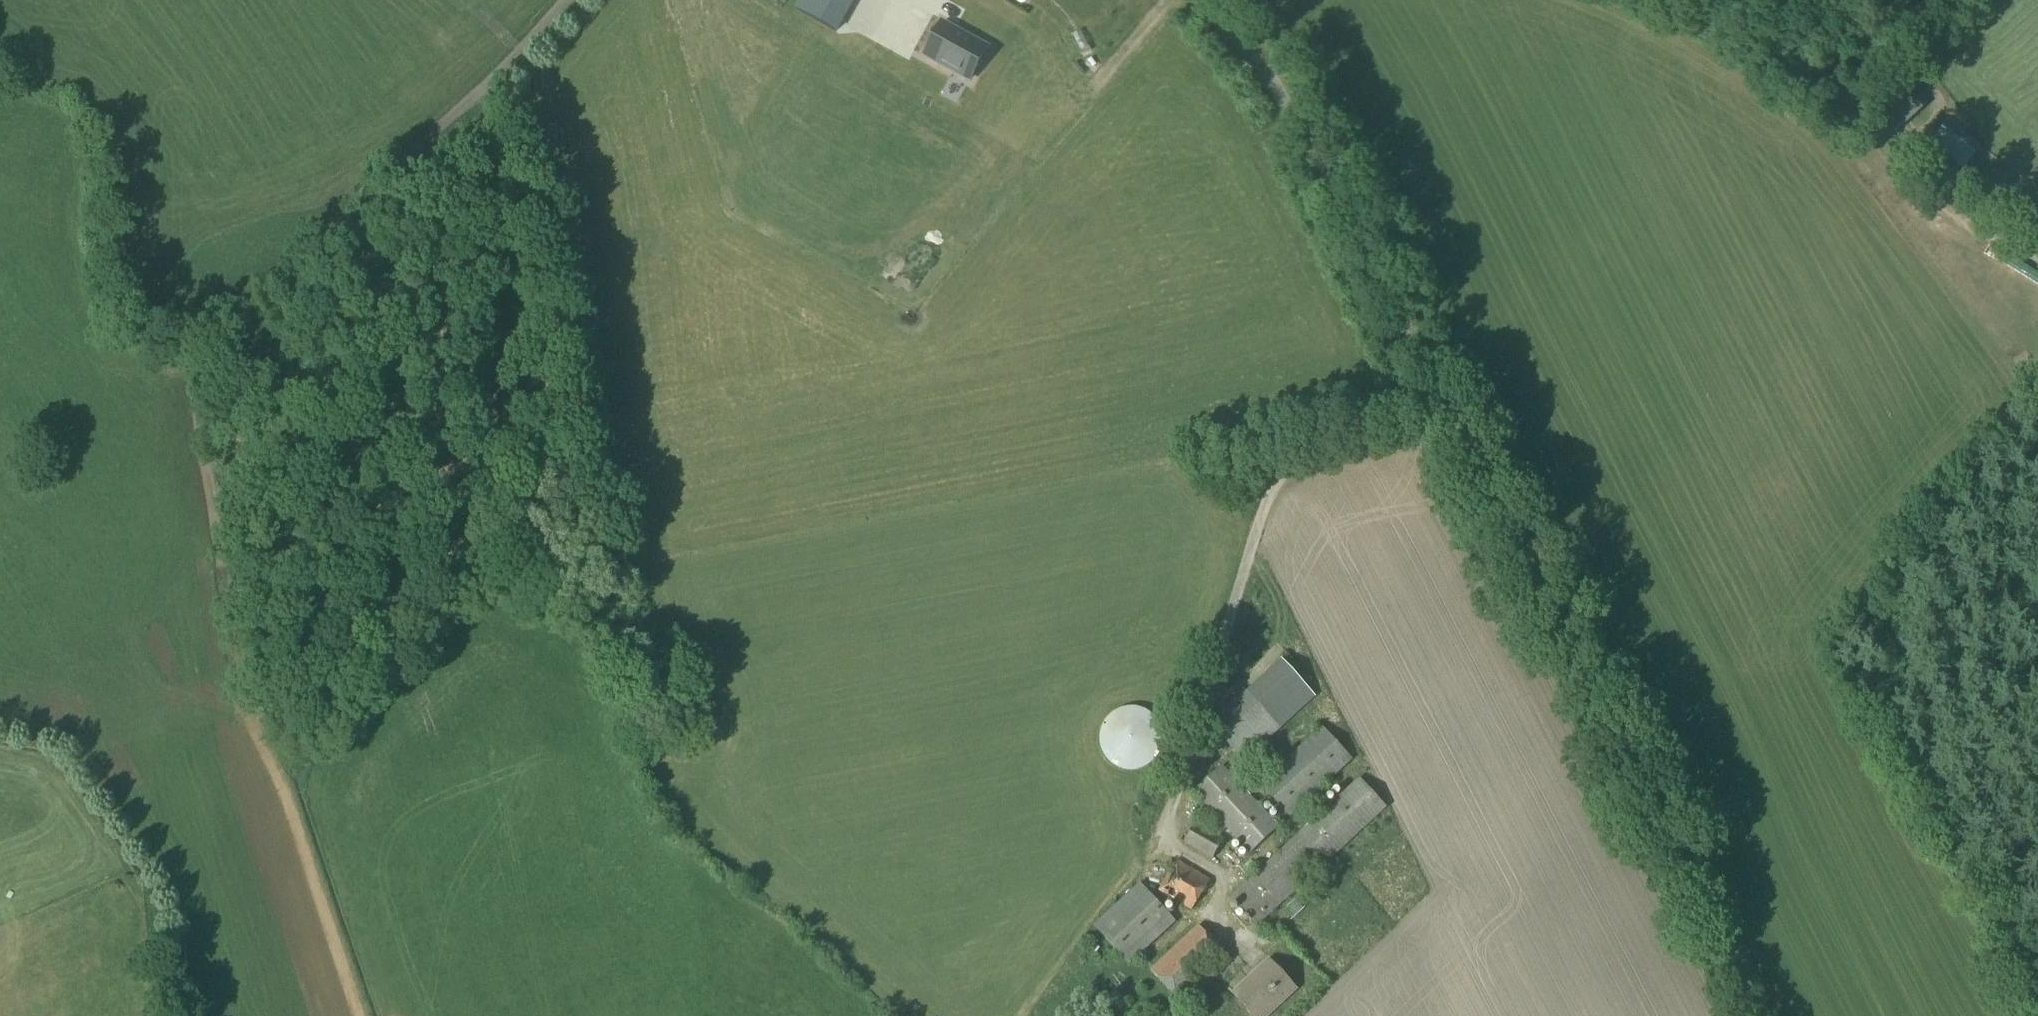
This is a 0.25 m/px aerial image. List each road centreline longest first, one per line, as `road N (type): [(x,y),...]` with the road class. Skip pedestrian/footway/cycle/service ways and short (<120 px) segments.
road 1 (unclassified): [(1760,1015),(1310,122),(1246,47),(1190,0)]

